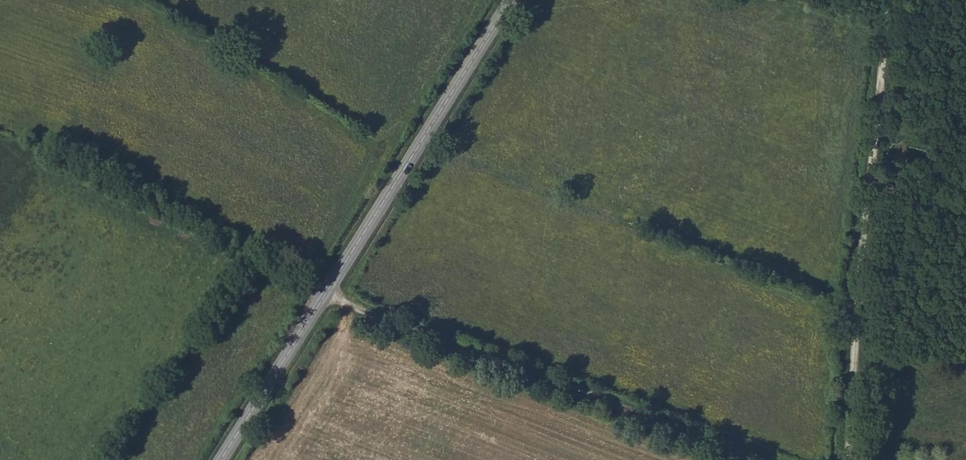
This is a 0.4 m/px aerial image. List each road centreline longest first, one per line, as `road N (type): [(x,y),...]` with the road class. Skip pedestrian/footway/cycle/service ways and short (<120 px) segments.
road 1 (tertiary): [(223,459),(513,0)]
road 2 (track): [(328,296),(770,459)]
road 3 (track): [(850,459),(887,0)]

